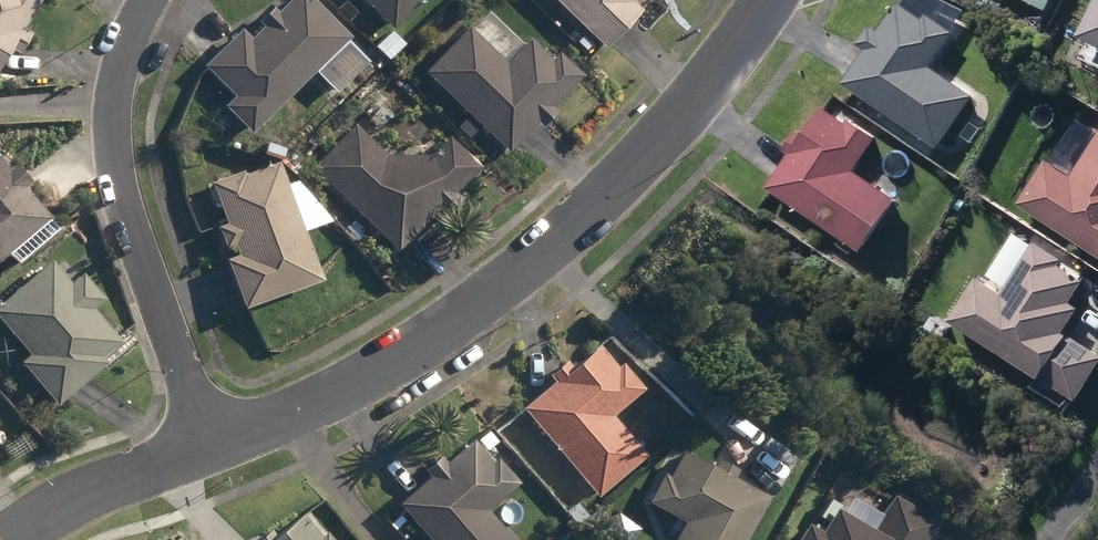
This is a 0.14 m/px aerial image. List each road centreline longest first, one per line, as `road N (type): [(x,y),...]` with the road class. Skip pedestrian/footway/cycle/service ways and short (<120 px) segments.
road 1 (residential): [(221,427),(282,419),(399,354),(539,253),(688,96),(765,0)]
road 2 (residential): [(146,0),(114,126),(127,207),(171,344),(221,427)]
road 3 (residential): [(13,539),(221,427)]

